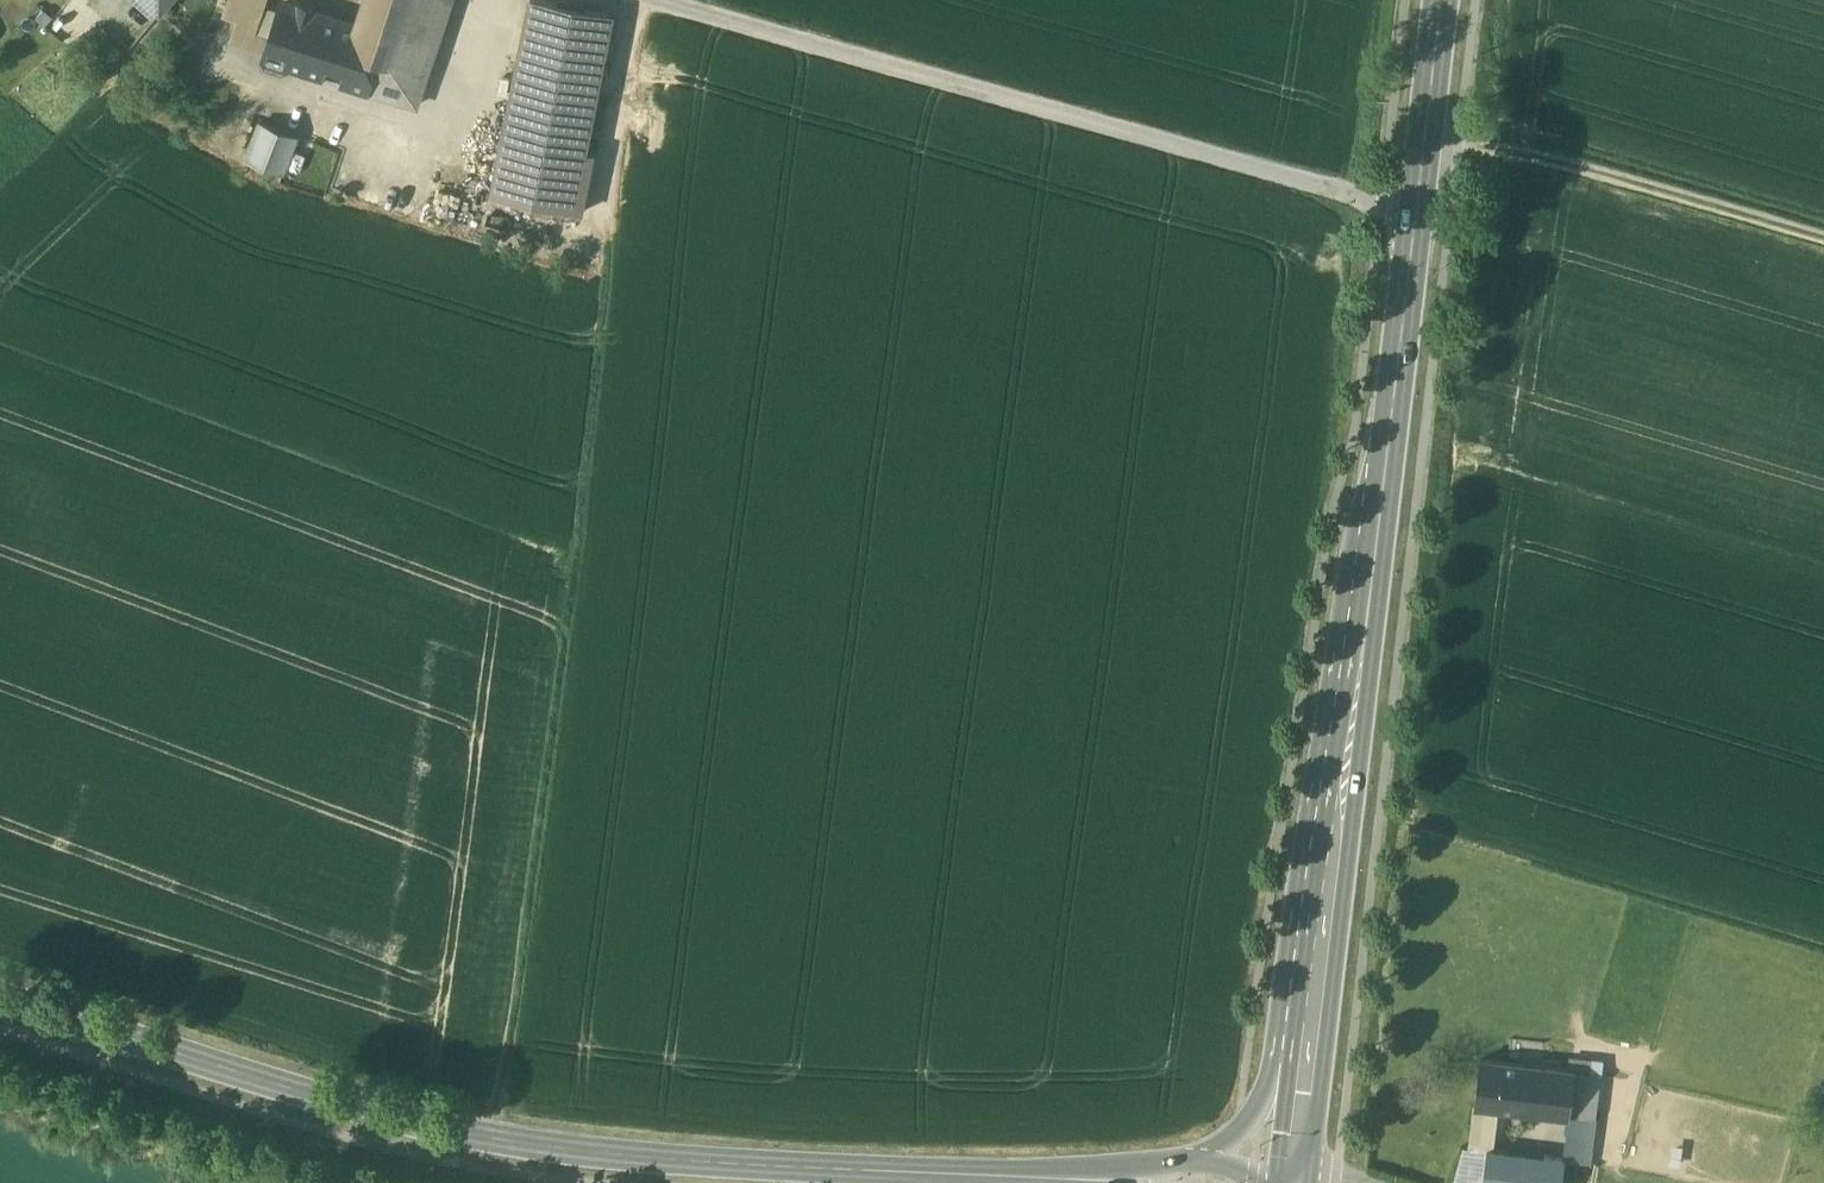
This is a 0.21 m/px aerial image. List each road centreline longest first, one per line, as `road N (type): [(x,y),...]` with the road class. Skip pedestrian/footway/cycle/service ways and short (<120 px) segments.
road 1 (secondary): [(0,997),(345,1104),(508,1140),(703,1160),(1024,1176)]
road 2 (track): [(508,1140),(610,245)]
road 3 (primary): [(1311,1026),(1417,204)]
road 4 (unclassified): [(665,0),(1301,179),(1417,204)]
road 5 (track): [(1823,239),(1547,158),(1424,141)]
road 6 (track): [(638,0),(610,245)]
road 7 (primary): [(1417,204),(1441,0)]
road 8 (primary): [(1311,1026),(1243,1122),(1217,1151),(1186,1163)]
road 9 (secondary): [(1186,1163),(1024,1176)]
road 10 (primary): [(1294,1178),(1311,1026)]

